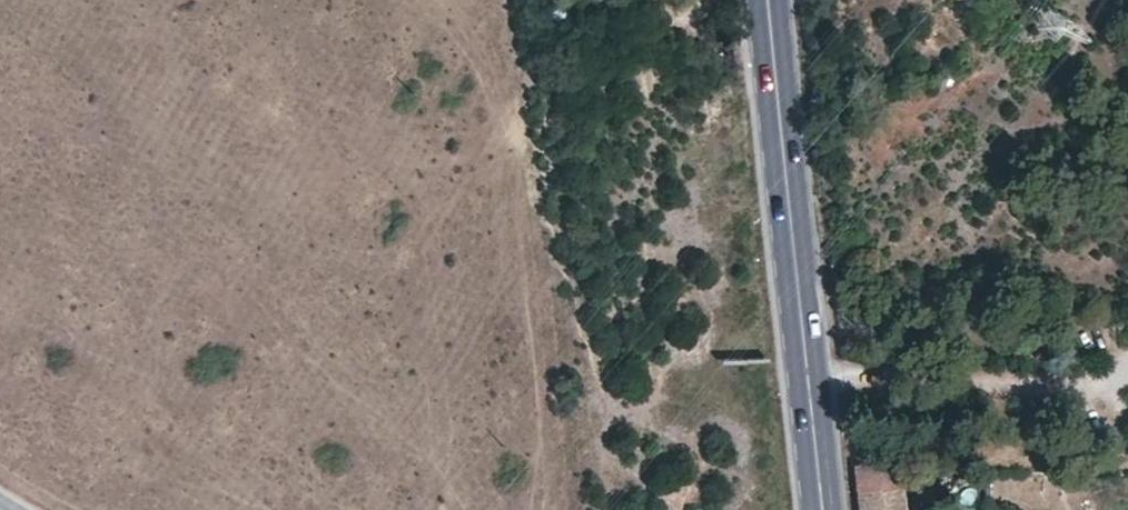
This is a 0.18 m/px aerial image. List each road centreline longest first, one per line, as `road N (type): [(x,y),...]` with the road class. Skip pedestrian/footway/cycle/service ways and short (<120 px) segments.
road 1 (trunk): [(878,509),(808,0)]
road 2 (primary): [(767,0),(824,509)]
road 3 (trunk): [(708,0),(737,509)]

